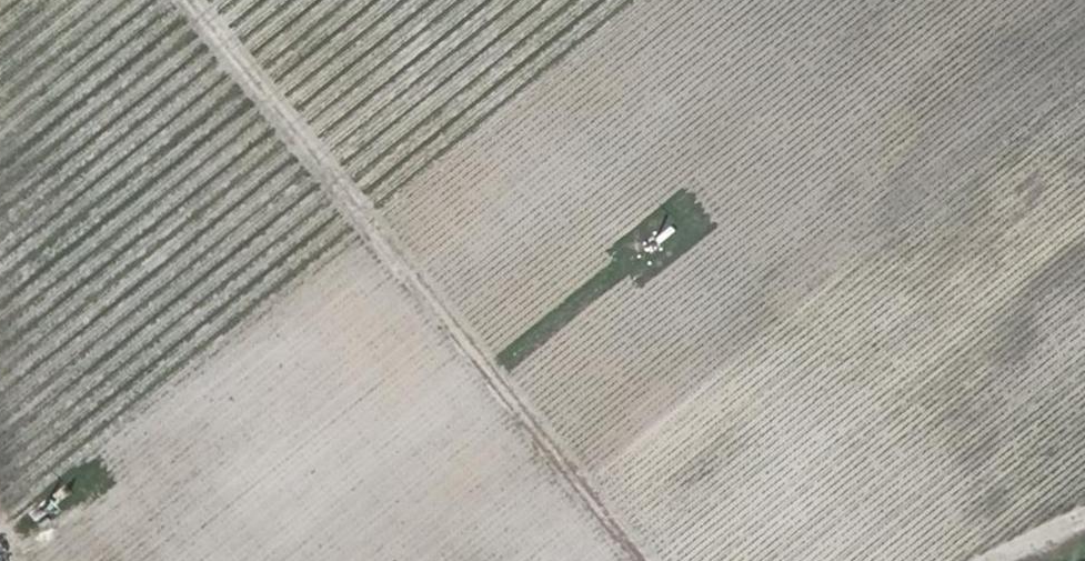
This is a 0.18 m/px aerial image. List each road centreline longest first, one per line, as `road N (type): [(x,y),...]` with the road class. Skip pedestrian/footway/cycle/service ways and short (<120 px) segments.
road 1 (track): [(194,0),(653,560)]

